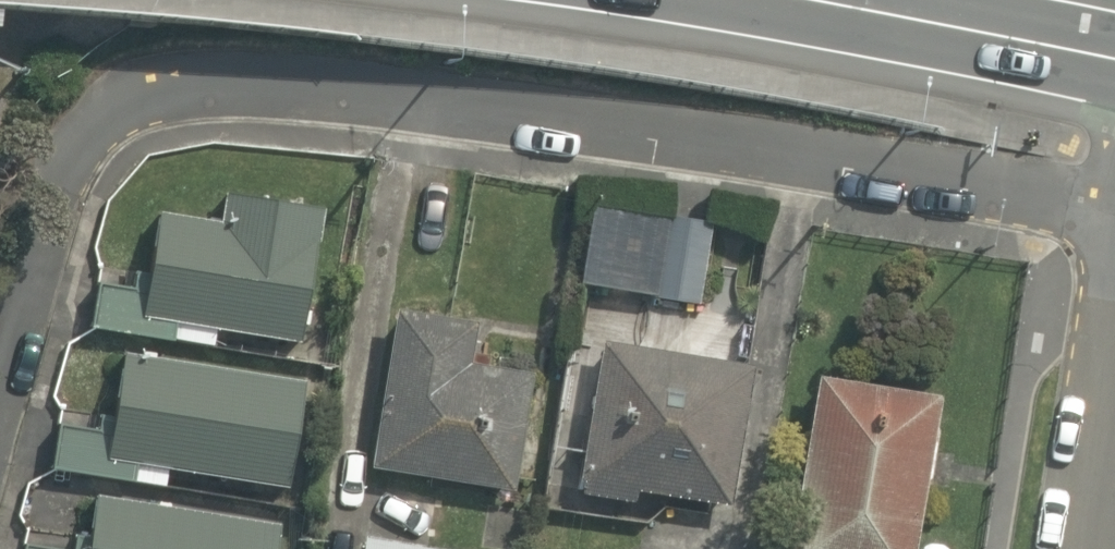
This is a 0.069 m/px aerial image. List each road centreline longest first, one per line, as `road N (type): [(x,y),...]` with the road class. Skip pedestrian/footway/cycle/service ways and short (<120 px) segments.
road 1 (residential): [(0,399),(66,160),(104,106),(171,66),(845,158),(1114,205)]
road 2 (tertiary): [(1095,58),(812,0)]
road 3 (tertiary): [(1095,58),(820,0)]
road 4 (residential): [(1082,548),(1114,345)]

